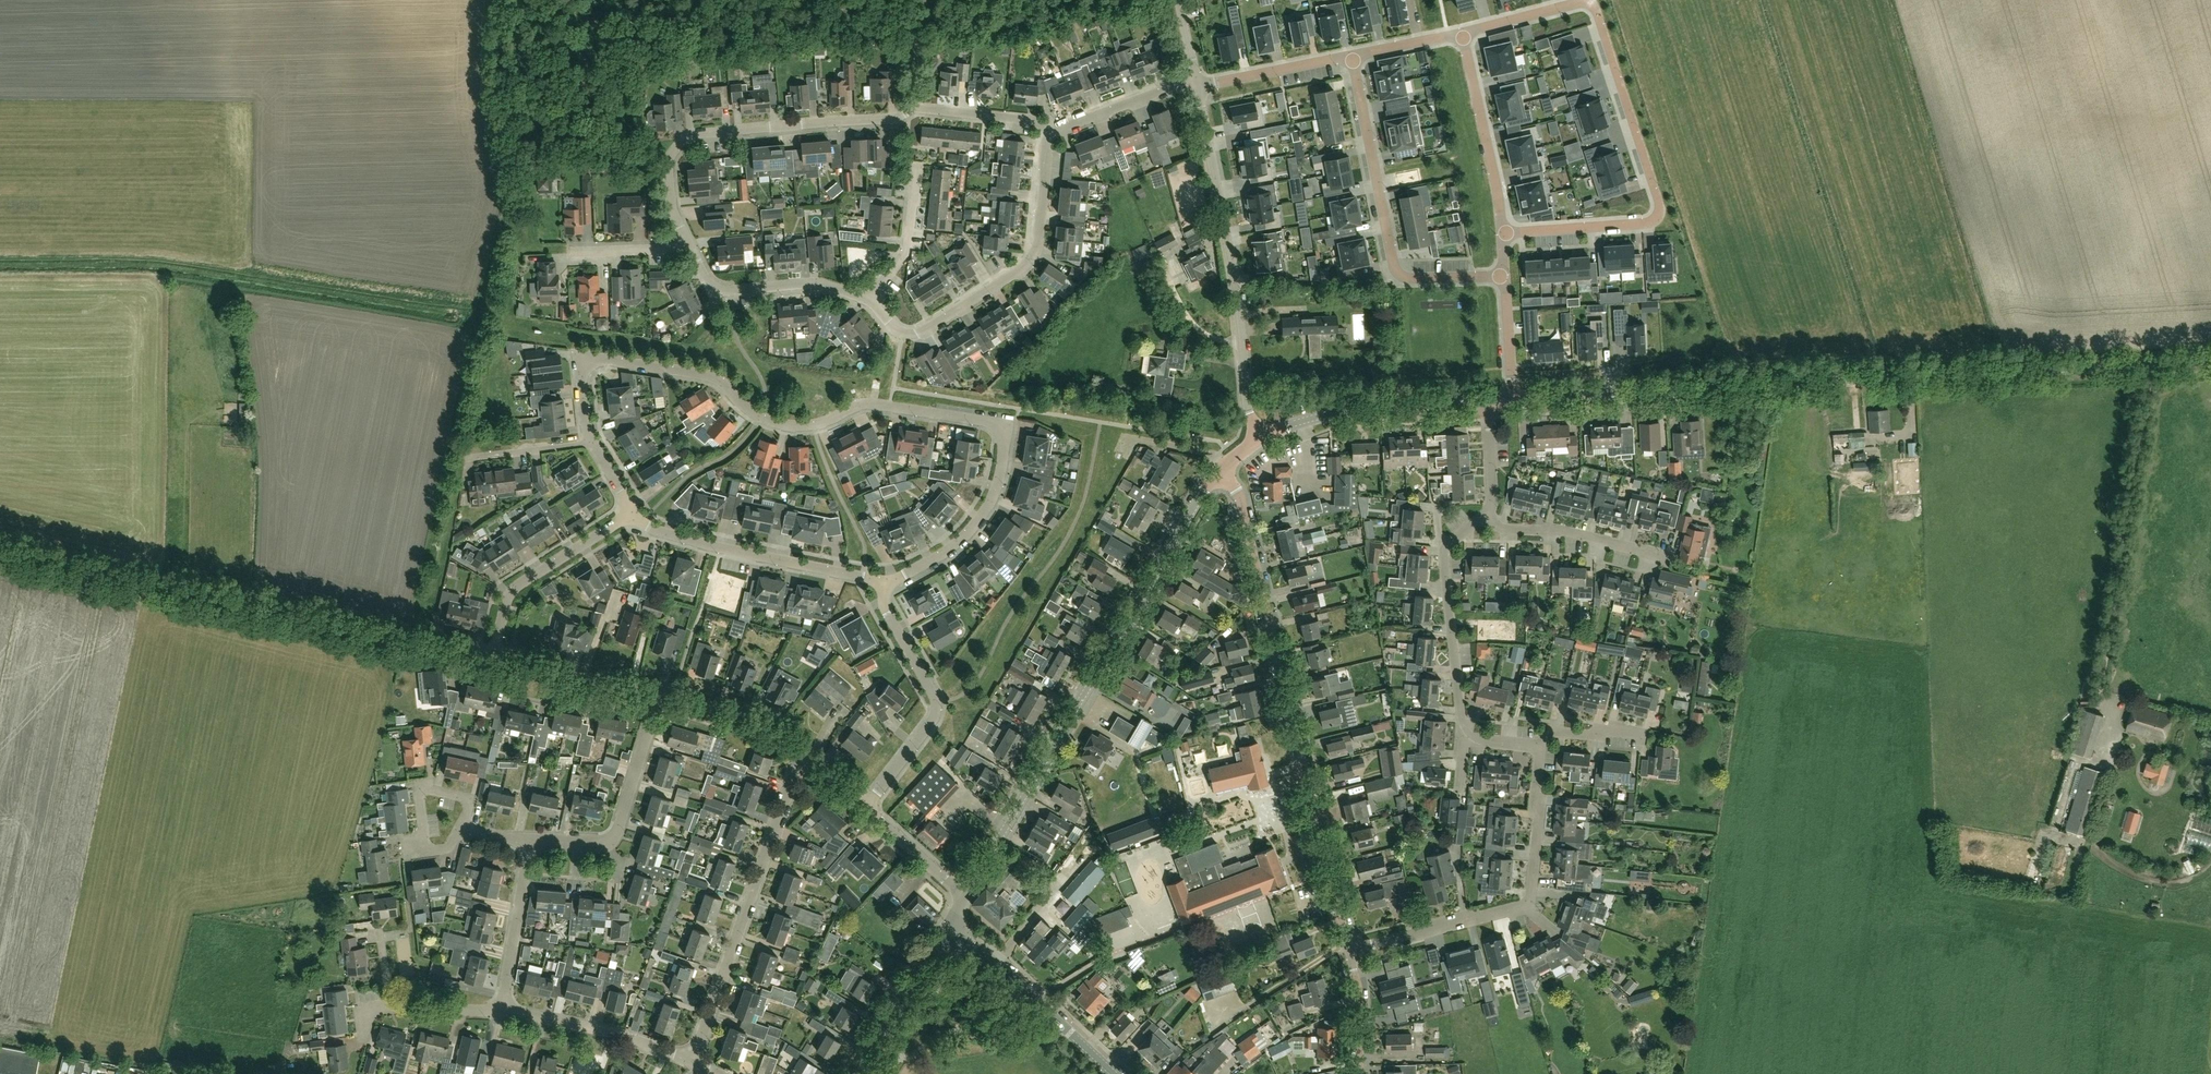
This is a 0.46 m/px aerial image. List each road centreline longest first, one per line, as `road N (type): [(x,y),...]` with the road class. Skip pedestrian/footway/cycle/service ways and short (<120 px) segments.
road 1 (residential): [(593,442),(581,376),(594,361),(712,377),(779,424),(814,425),(867,404),(1009,425),(992,503),(973,529),(884,586)]
road 2 (tertiary): [(1514,401),(2210,362)]
road 3 (residential): [(1461,35),(1588,5),(1601,22),(1657,196),(1654,216),(1638,224),(1502,232)]
road 4 (unclassified): [(497,659),(0,549)]
road 5 (residential): [(1349,951),(1240,496),(1220,469)]
road 6 (tertiary): [(966,898),(1220,469)]
road 7 (residential): [(692,249),(674,209),(668,163),(692,135),(893,119),(915,108),(1033,121),(1051,136)]
road 8 (unclassified): [(1261,439),(1249,414),(1199,86)]
road 9 (residential): [(1349,951),(1529,901),(1540,747)]
road 10 (residential): [(1353,55),(1403,278),(1506,279)]
road 11 (residential): [(695,1062),(801,755)]
road 12 (residential): [(871,299),(898,333),(912,336),(1026,265),(1039,238),(1051,136)]
road 13 (residential): [(884,586),(662,534),(634,513)]
road 14 (residential): [(884,586),(889,613),(939,710),(864,810)]
road 15 (residential): [(530,843),(617,838),(658,697)]
road 16 (tertiary): [(1261,439),(1329,415),(1488,403)]
road 17 (tertiary): [(1114,1073),(1035,997),(946,927)]
road 18 (residential): [(497,659),(521,586),(634,513)]
road 19 (residential): [(1461,35),(1502,232)]
road 20 (residential): [(695,1062),(503,1011)]
road 21 (residential): [(1464,739),(1443,550)]
road 22 (residential): [(1664,558),(1556,532),(1509,532),(1488,518)]
road 23 (residential): [(503,1011),(530,843)]
road 24 (tertiary): [(861,1073),(946,927)]
road 25 (unclassified): [(658,697),(497,659)]
road 26 (residential): [(1199,86),(1353,55)]
road 27 (residential): [(1051,136),(1197,79)]
road 28 (unclassified): [(801,755),(738,718),(658,697)]
road 29 (residential): [(871,299),(907,247),(918,168)]
road 30 (residential): [(731,290),(817,283),(871,299)]
road 31 (unclassified): [(966,898),(864,810)]
road 32 (residential): [(461,831),(471,805),(420,796),(428,850)]
road 33 (residential): [(593,442),(470,458)]
road 34 (residential): [(1360,1073),(1359,997),(1349,951)]
road 35 (residential): [(1506,279),(1514,401)]

